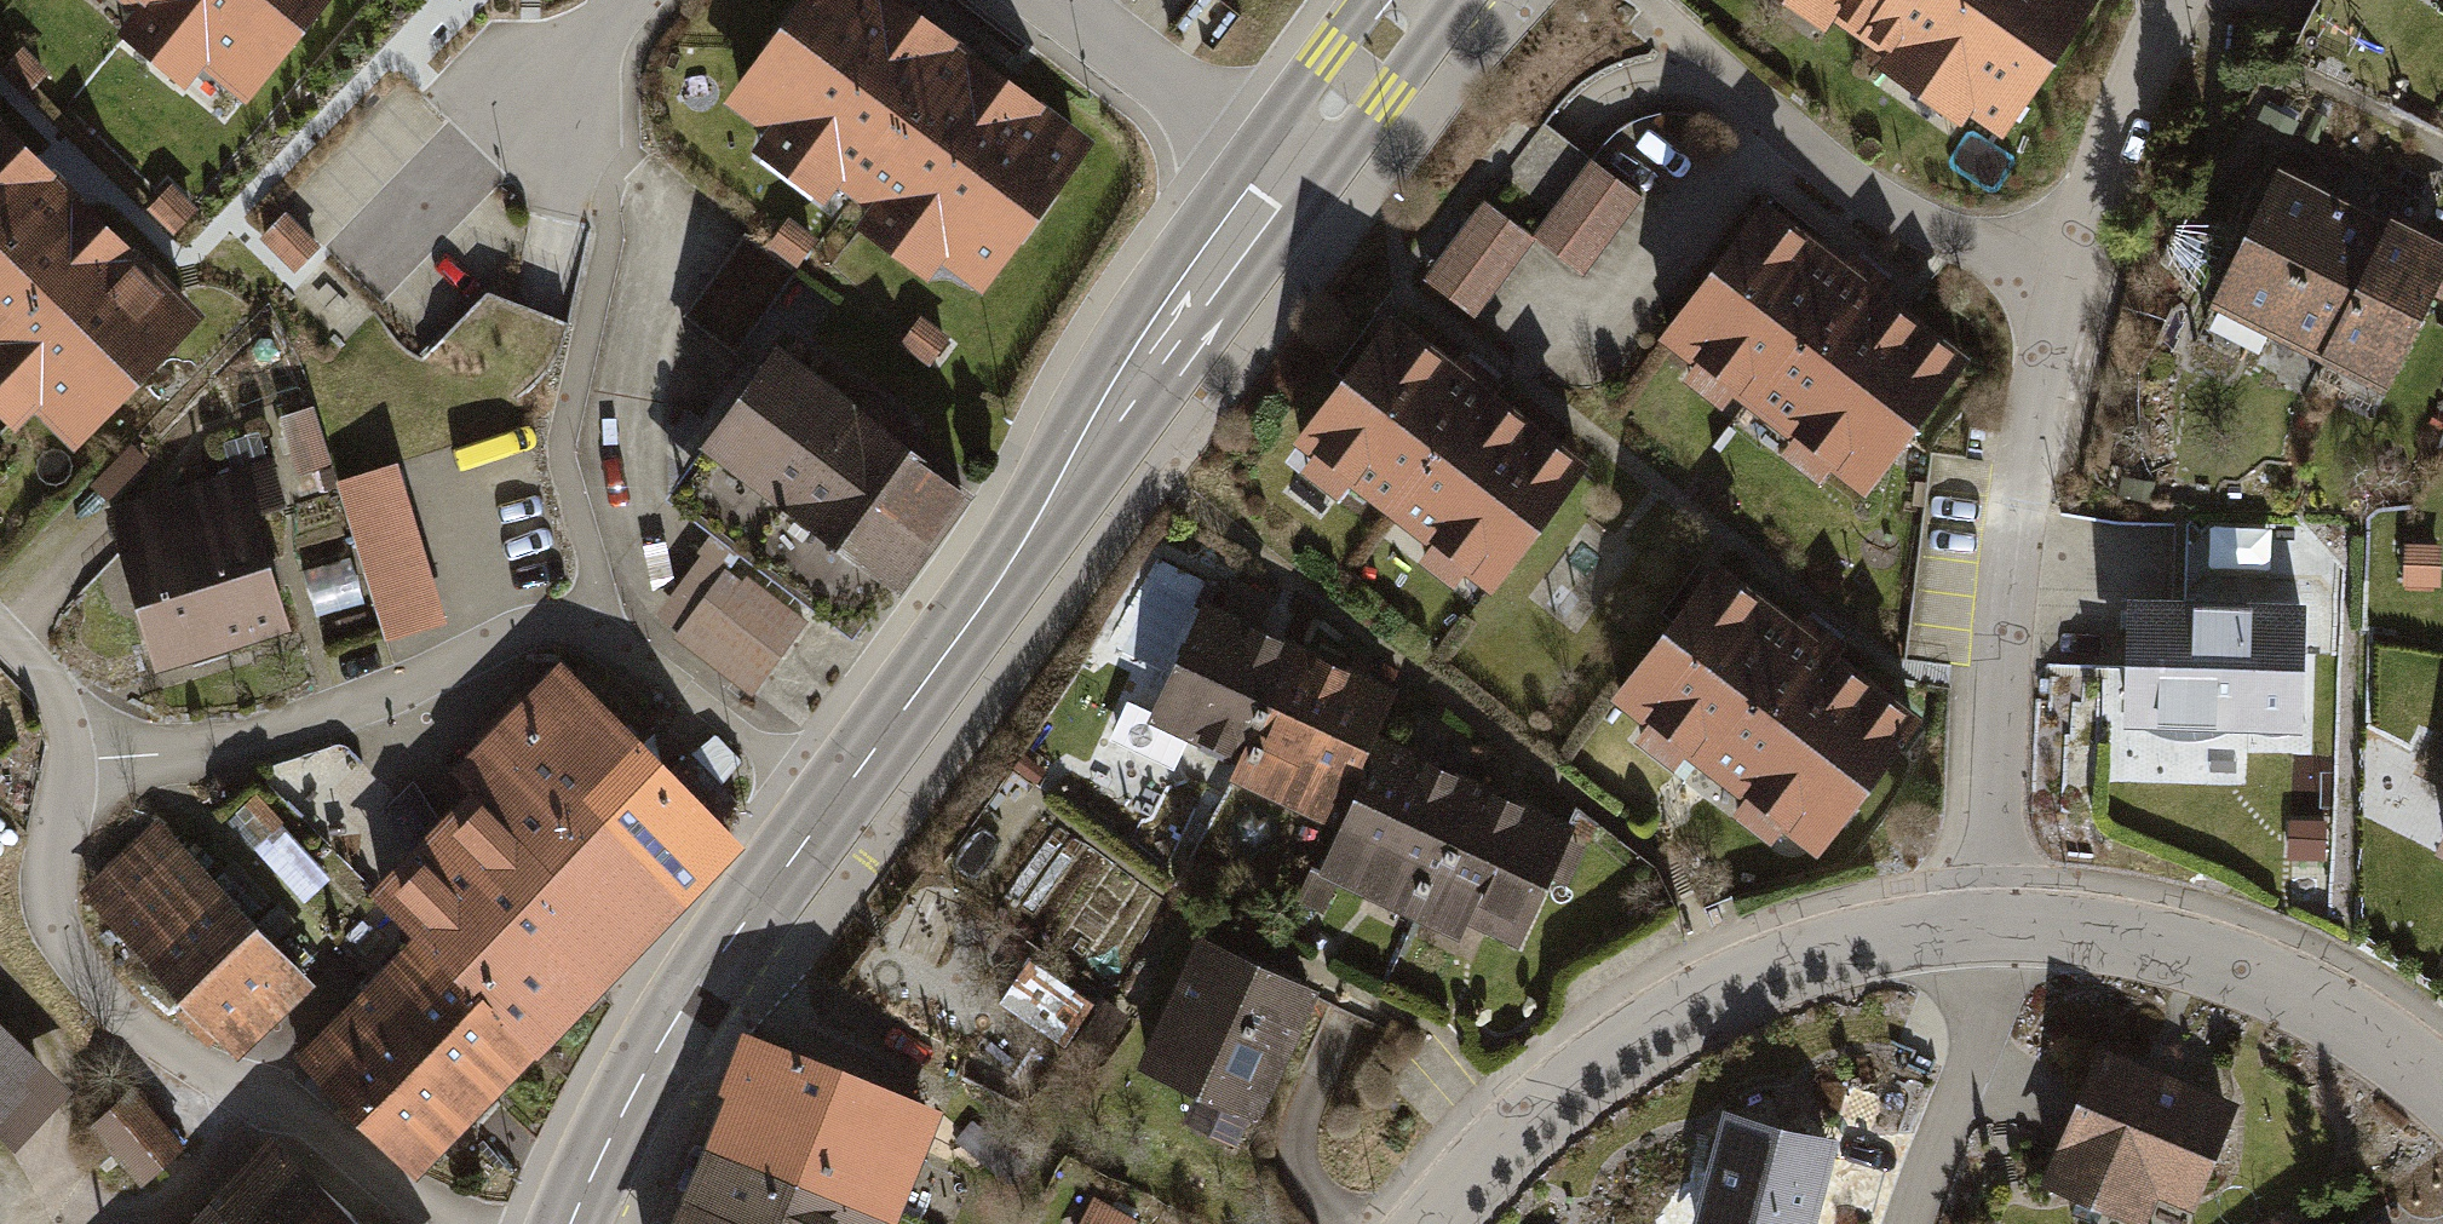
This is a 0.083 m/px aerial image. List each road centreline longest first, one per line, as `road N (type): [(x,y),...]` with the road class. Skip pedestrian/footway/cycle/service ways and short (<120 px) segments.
road 1 (secondary): [(576,1223),(651,1063),(1287,171)]
road 2 (residential): [(1989,926),(2006,688),(2054,284),(2174,0)]
road 3 (residential): [(429,1223),(265,1100),(123,1020),(52,927),(44,891),(73,764),(29,665),(0,633)]
road 4 (residential): [(1432,1223),(1572,1089),(1725,993),(1896,936),(1989,926)]
road 5 (residential): [(1989,926),(2175,948),(2307,997),(2397,1051),(2442,1093)]
road 6 (residential): [(1907,1223),(1975,1045),(1989,926)]
road 7 (residential): [(1287,171),(1051,0)]
road 8 (secondary): [(1287,171),(1416,0)]
road 9 (residential): [(623,0),(529,109)]

